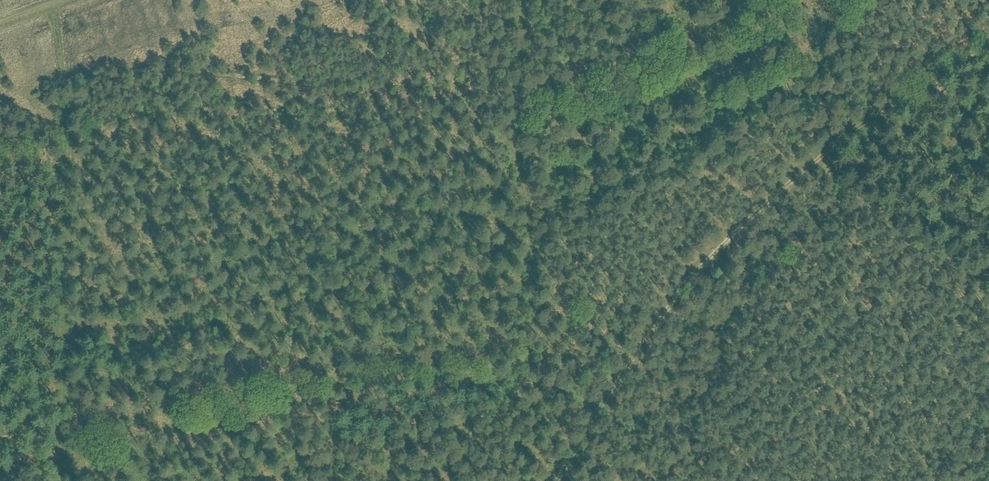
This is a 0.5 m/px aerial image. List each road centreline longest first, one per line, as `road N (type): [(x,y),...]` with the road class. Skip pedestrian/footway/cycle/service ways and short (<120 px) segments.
road 1 (track): [(552,480),(595,407),(744,224),(988,35)]
road 2 (track): [(595,407),(523,382),(349,378),(0,460)]
road 3 (track): [(52,4),(66,145),(55,480)]
road 4 (track): [(988,288),(816,163)]

